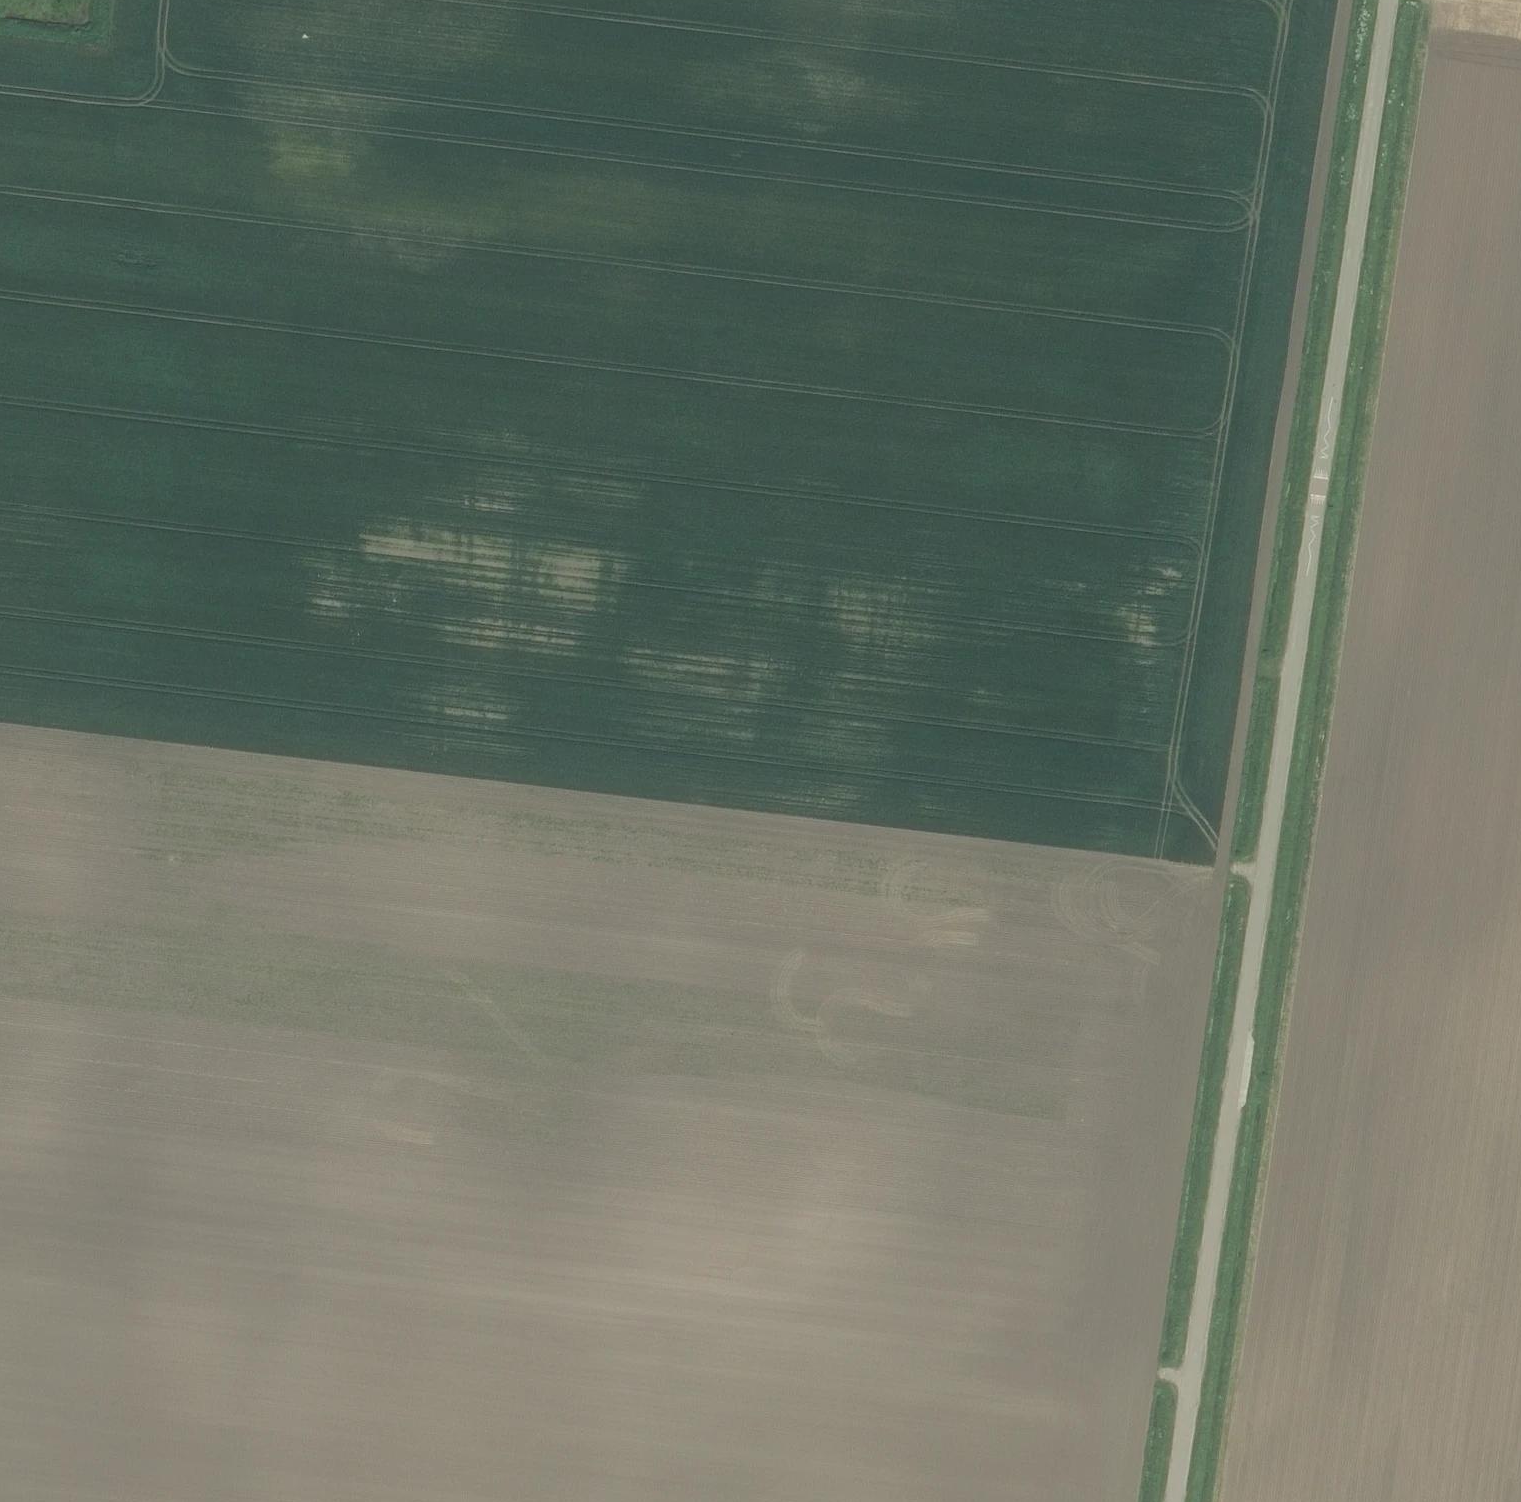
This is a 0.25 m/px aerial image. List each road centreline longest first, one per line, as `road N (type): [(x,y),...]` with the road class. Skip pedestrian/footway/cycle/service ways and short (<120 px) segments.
road 1 (unclassified): [(1176,1501),(1388,0)]

